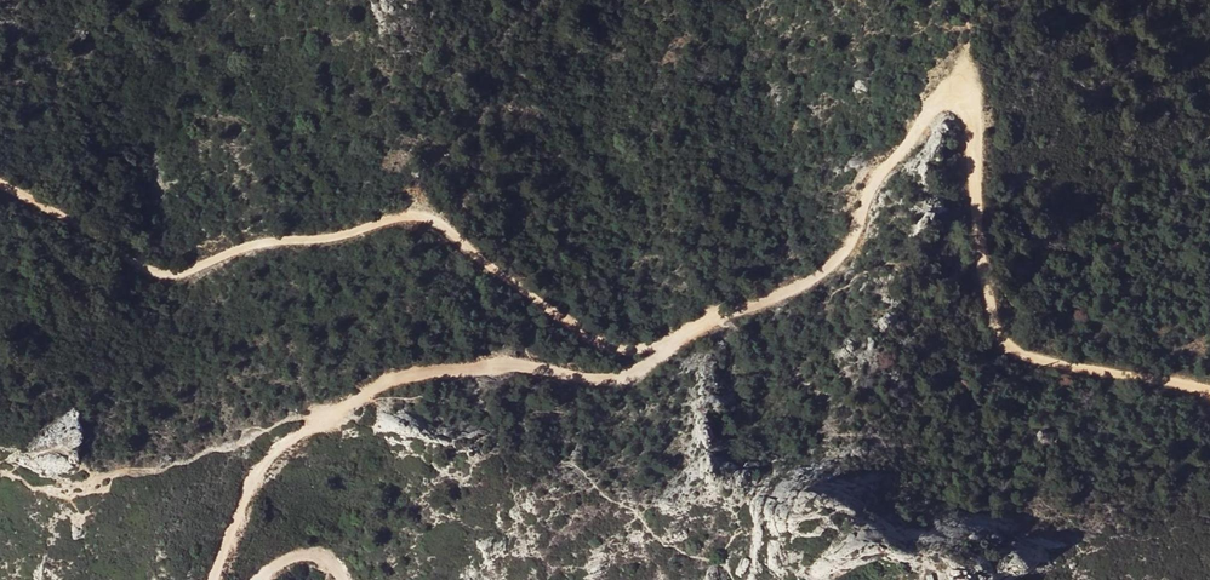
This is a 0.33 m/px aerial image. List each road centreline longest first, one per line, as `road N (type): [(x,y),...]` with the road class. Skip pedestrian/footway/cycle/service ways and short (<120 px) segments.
road 1 (track): [(0,185),(166,276),(253,245),(319,242),(415,217),(437,223),(470,257),(593,343),(625,351),(679,334)]
road 2 (track): [(713,319),(817,277),(849,246),(877,170),(897,157),(939,99),(961,97),(970,108),(983,281)]
road 3 (track): [(679,334),(634,371),(602,380),(514,369),(404,375),(343,408)]
road 4 (track): [(983,281),(1002,348),(1018,358),(1209,392)]
road 5 (track): [(343,408),(254,484),(217,579)]

